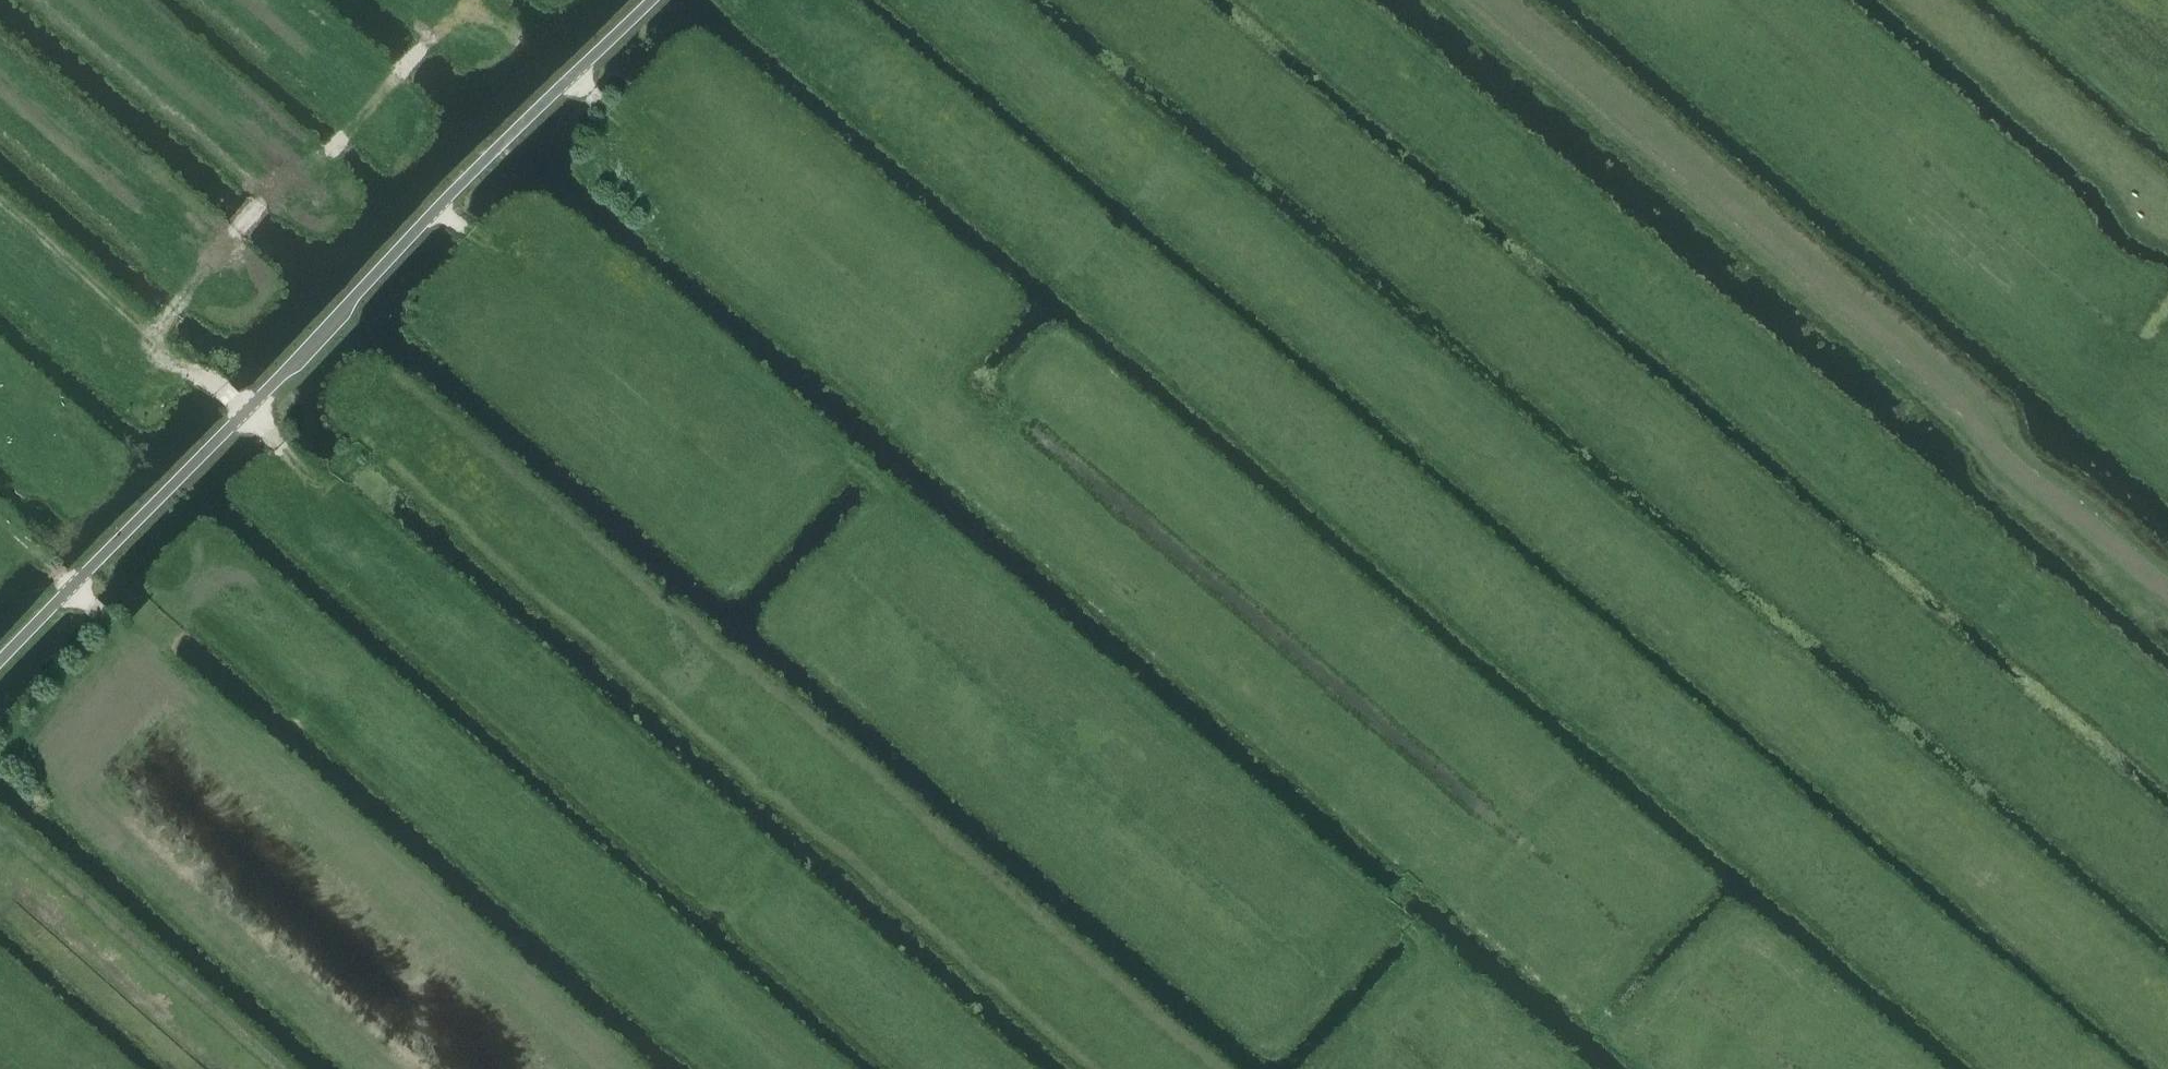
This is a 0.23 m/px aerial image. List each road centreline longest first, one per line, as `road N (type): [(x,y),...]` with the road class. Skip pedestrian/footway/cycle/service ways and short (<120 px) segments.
road 1 (unclassified): [(0,665),(650,0)]
road 2 (track): [(260,750),(8,523)]

